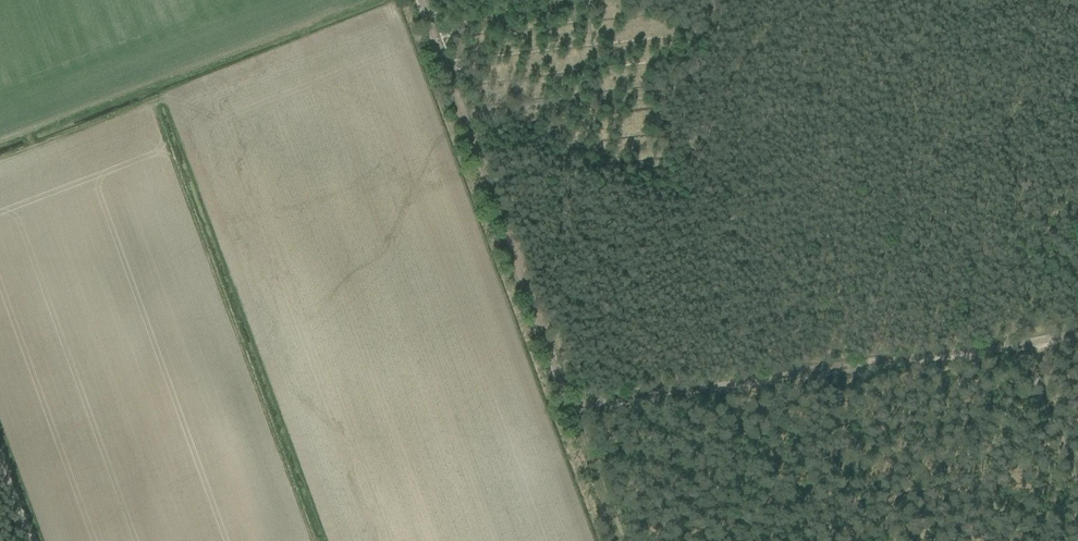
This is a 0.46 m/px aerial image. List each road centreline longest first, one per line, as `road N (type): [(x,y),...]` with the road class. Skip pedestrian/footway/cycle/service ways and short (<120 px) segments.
road 1 (track): [(316,540),(155,100),(0,162)]
road 2 (track): [(564,413),(1077,338)]
road 3 (track): [(564,413),(417,0)]
road 4 (track): [(1077,472),(1027,345)]
road 5 (track): [(612,540),(564,413)]

